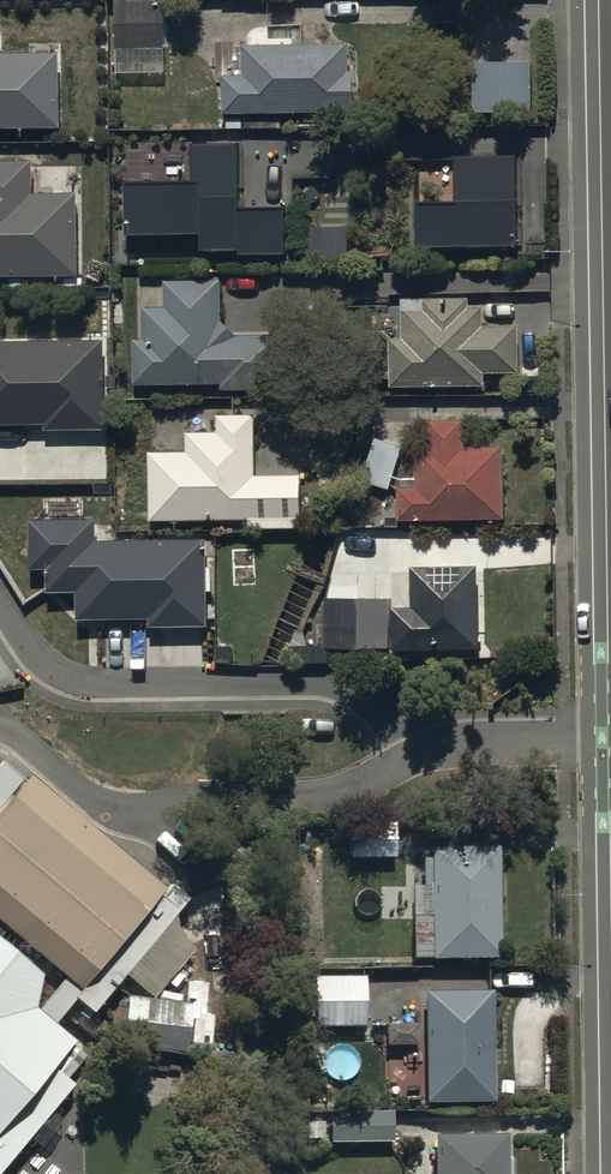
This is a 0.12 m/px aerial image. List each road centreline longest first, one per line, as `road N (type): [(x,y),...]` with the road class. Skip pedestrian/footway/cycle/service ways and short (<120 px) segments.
road 1 (residential): [(0,602),(43,661),(69,676),(104,684),(330,684),(370,697),(452,748),(610,741)]

